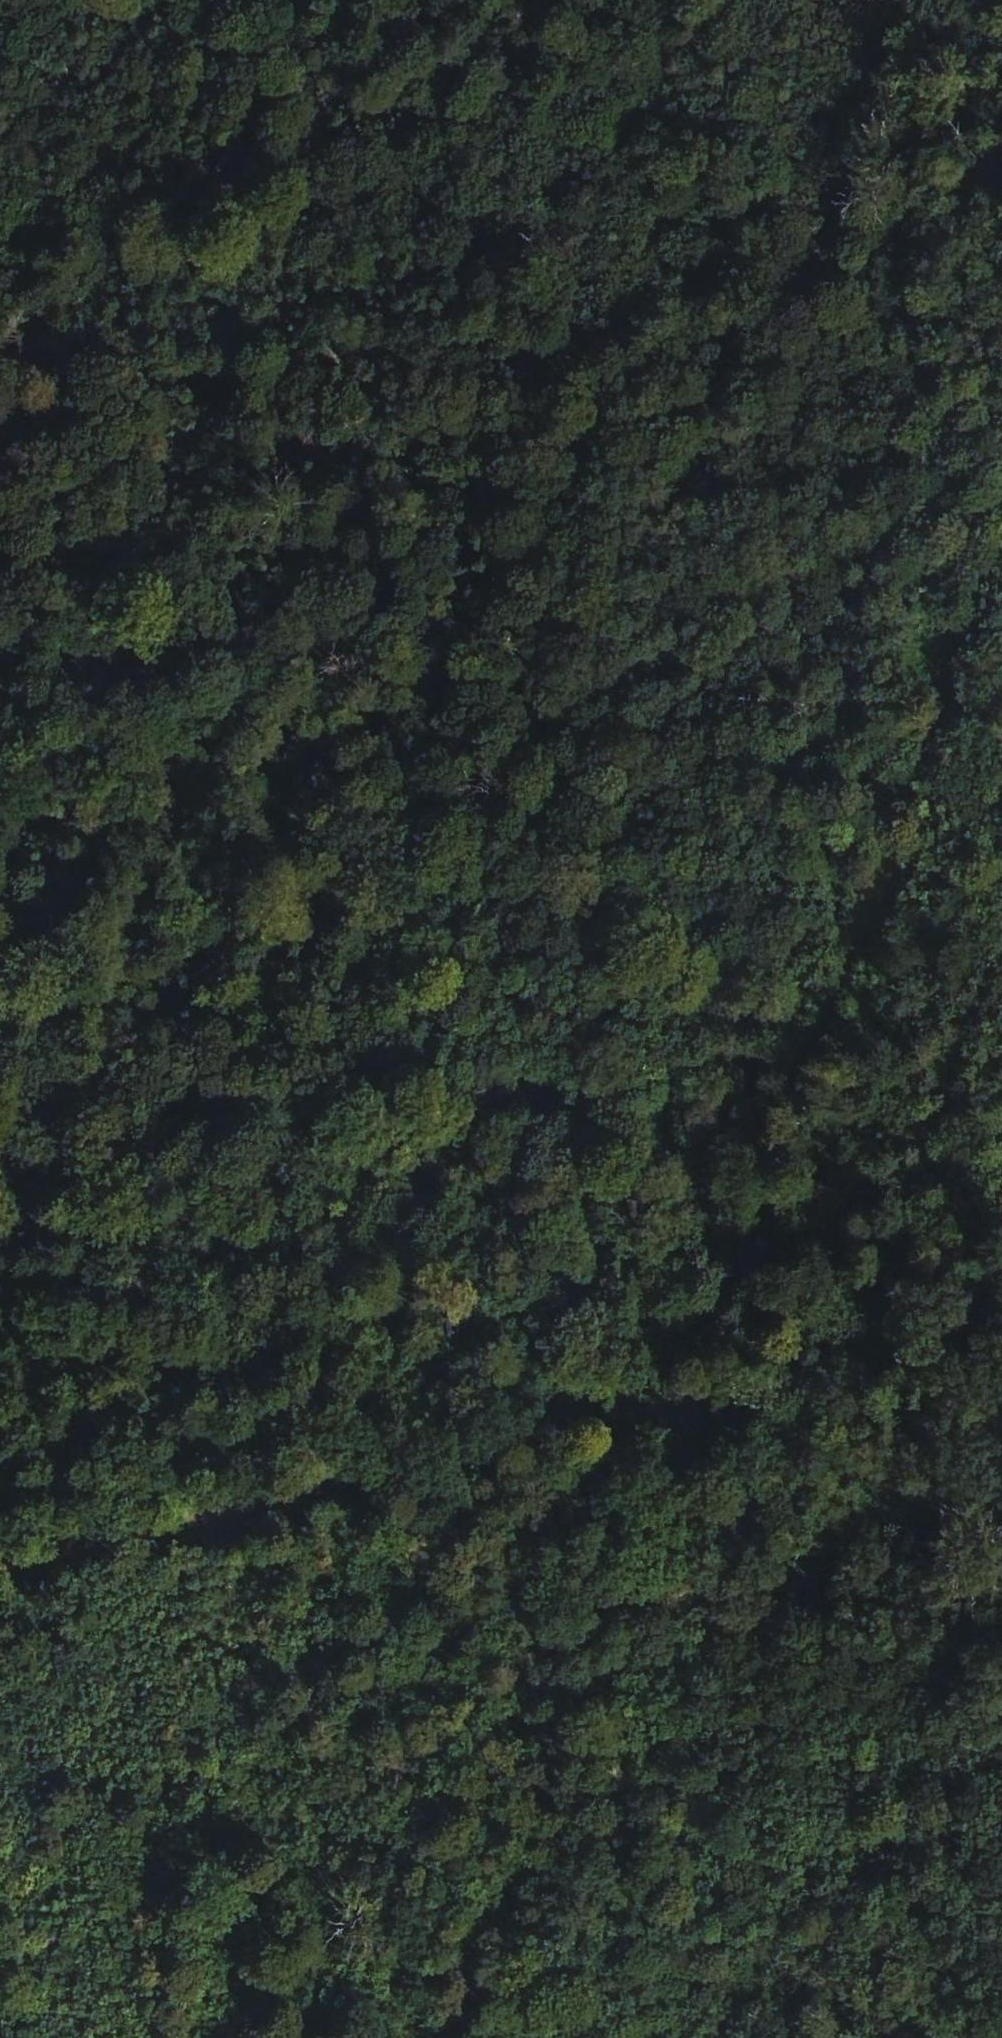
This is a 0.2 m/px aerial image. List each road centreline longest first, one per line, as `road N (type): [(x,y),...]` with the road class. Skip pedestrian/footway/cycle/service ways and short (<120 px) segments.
road 1 (track): [(404,2037),(681,1398),(1001,623)]
road 2 (track): [(0,1577),(1001,1317)]
road 3 (track): [(681,1398),(1001,1536)]

